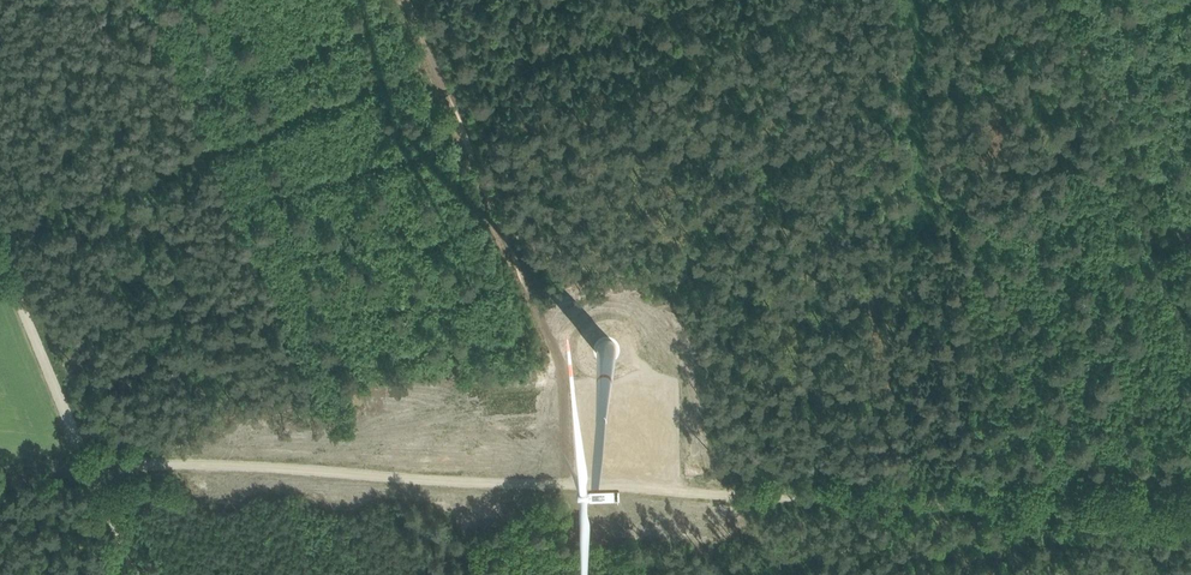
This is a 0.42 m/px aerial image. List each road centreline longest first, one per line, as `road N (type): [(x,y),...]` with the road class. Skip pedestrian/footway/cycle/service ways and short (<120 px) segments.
road 1 (track): [(1190,497),(617,484)]
road 2 (track): [(617,484),(86,465)]
road 3 (track): [(410,0),(617,484)]
road 4 (track): [(0,252),(86,465)]

